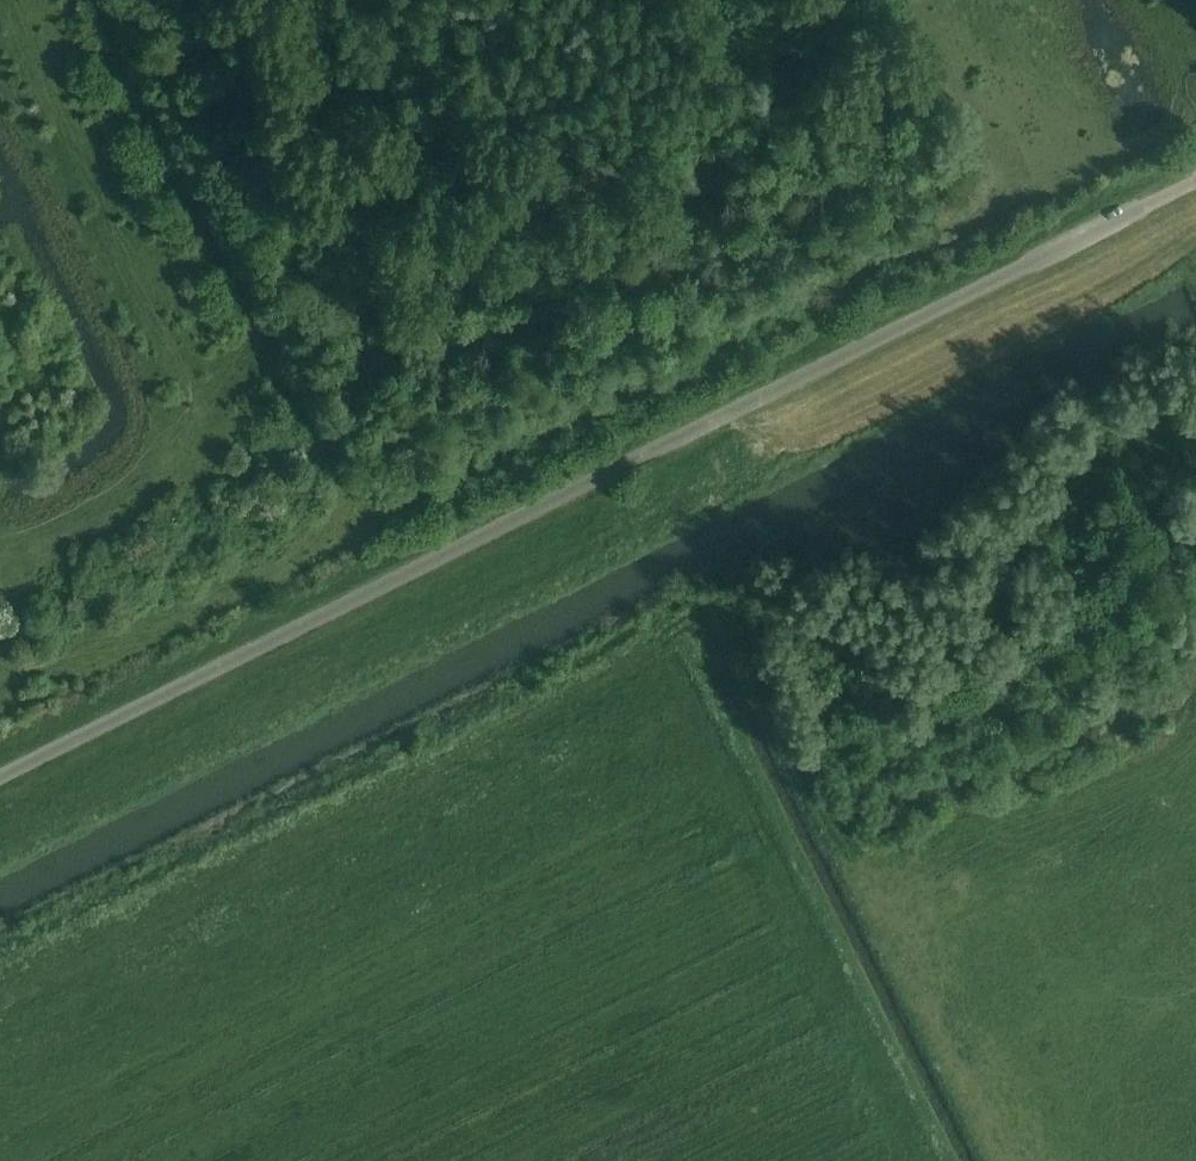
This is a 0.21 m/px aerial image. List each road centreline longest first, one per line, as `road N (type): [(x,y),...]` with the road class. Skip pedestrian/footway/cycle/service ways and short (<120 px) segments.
road 1 (unclassified): [(0,780),(637,465),(1195,173)]

